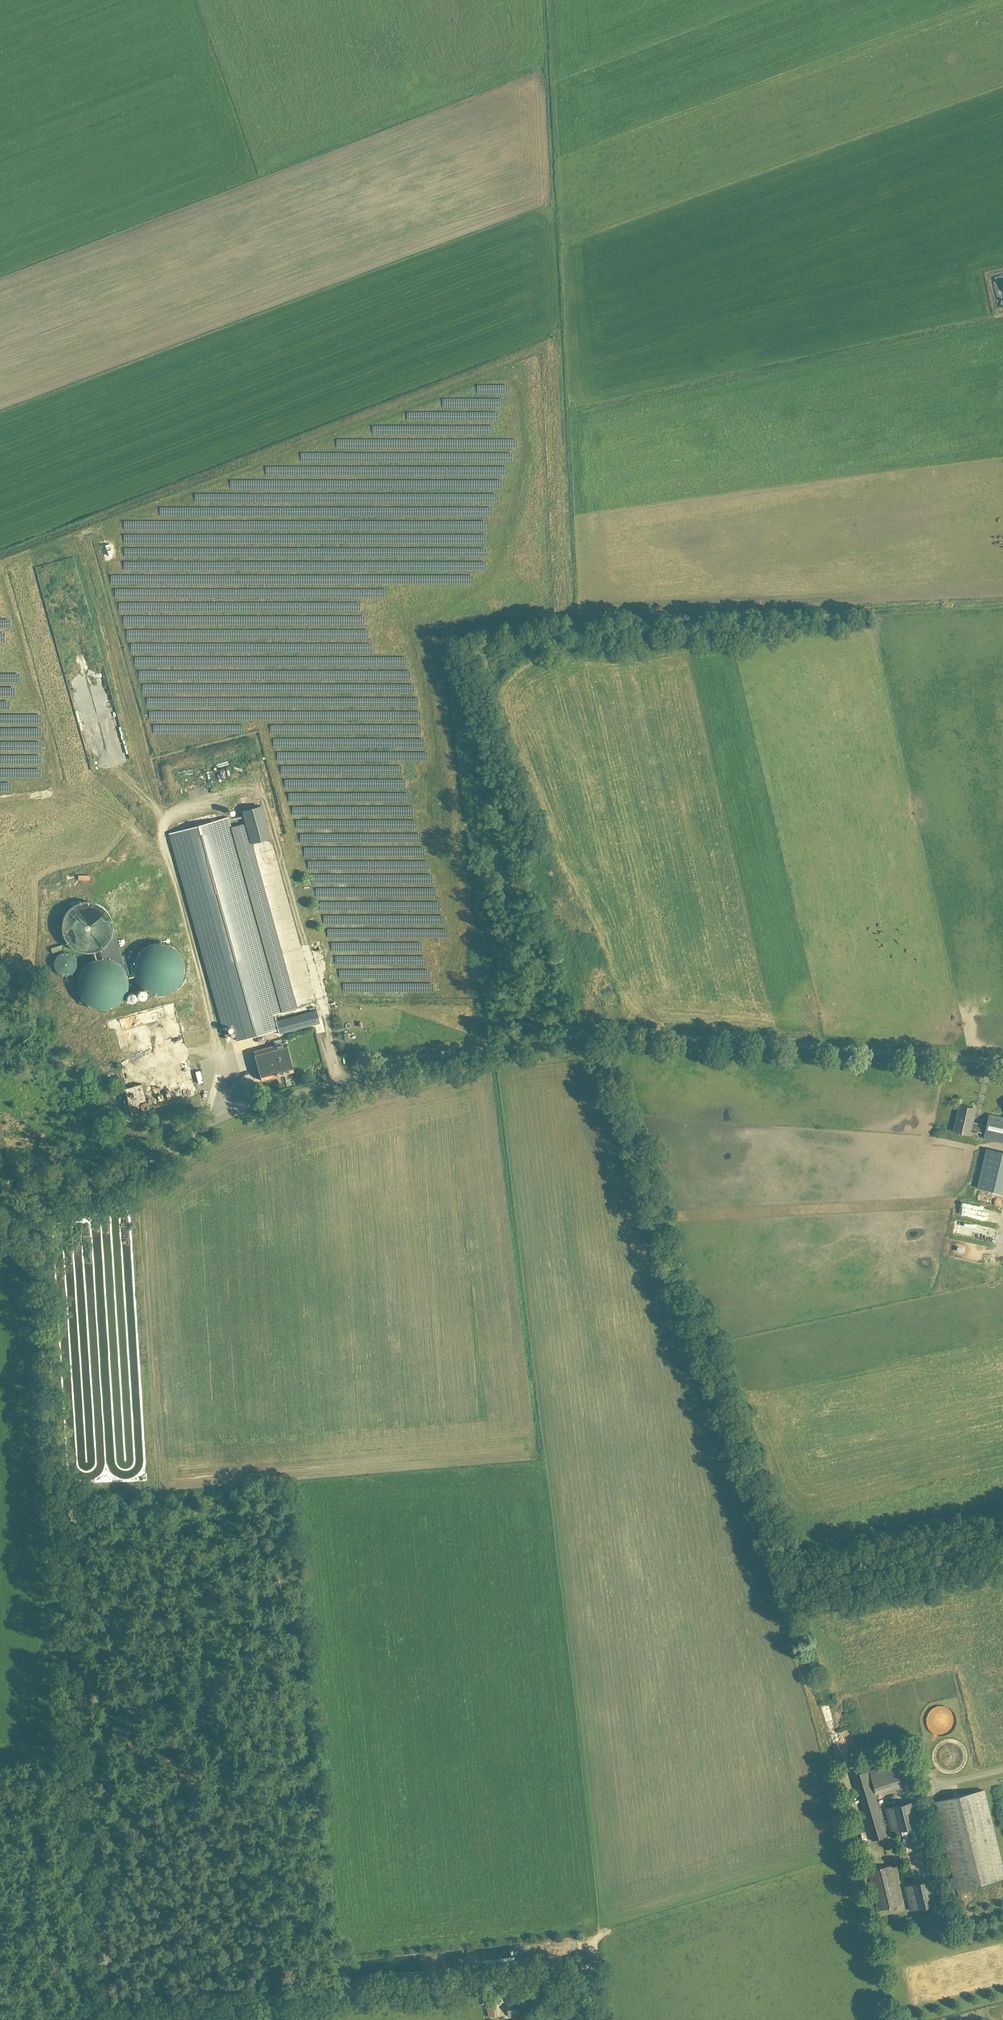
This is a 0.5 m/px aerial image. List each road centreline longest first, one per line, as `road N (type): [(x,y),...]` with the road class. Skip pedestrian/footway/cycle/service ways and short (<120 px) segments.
road 1 (unclassified): [(0,1200),(101,1184),(271,1100),(466,1051),(611,1033),(1002,1062)]
road 2 (track): [(37,1197),(109,2017)]
road 3 (track): [(595,1968),(109,2017)]

